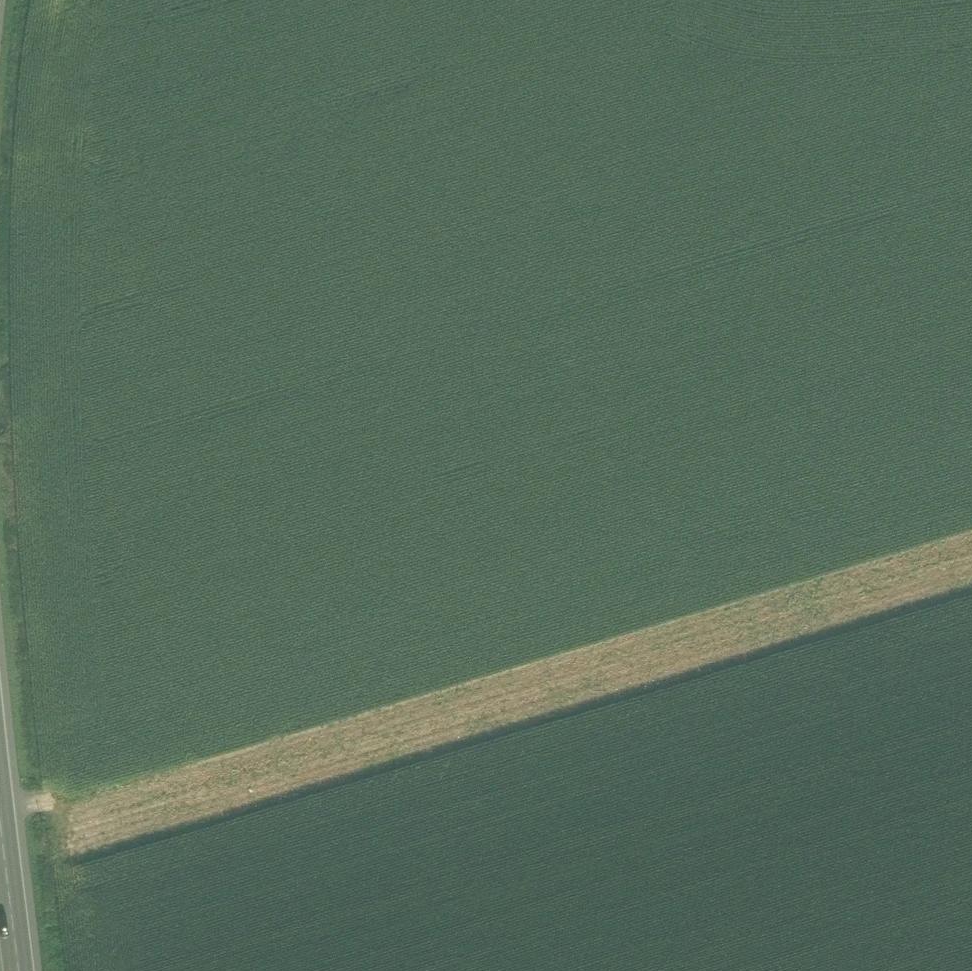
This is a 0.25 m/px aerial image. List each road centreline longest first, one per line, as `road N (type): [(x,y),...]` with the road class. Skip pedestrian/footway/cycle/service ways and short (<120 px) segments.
road 1 (secondary): [(18,970),(0,824)]

